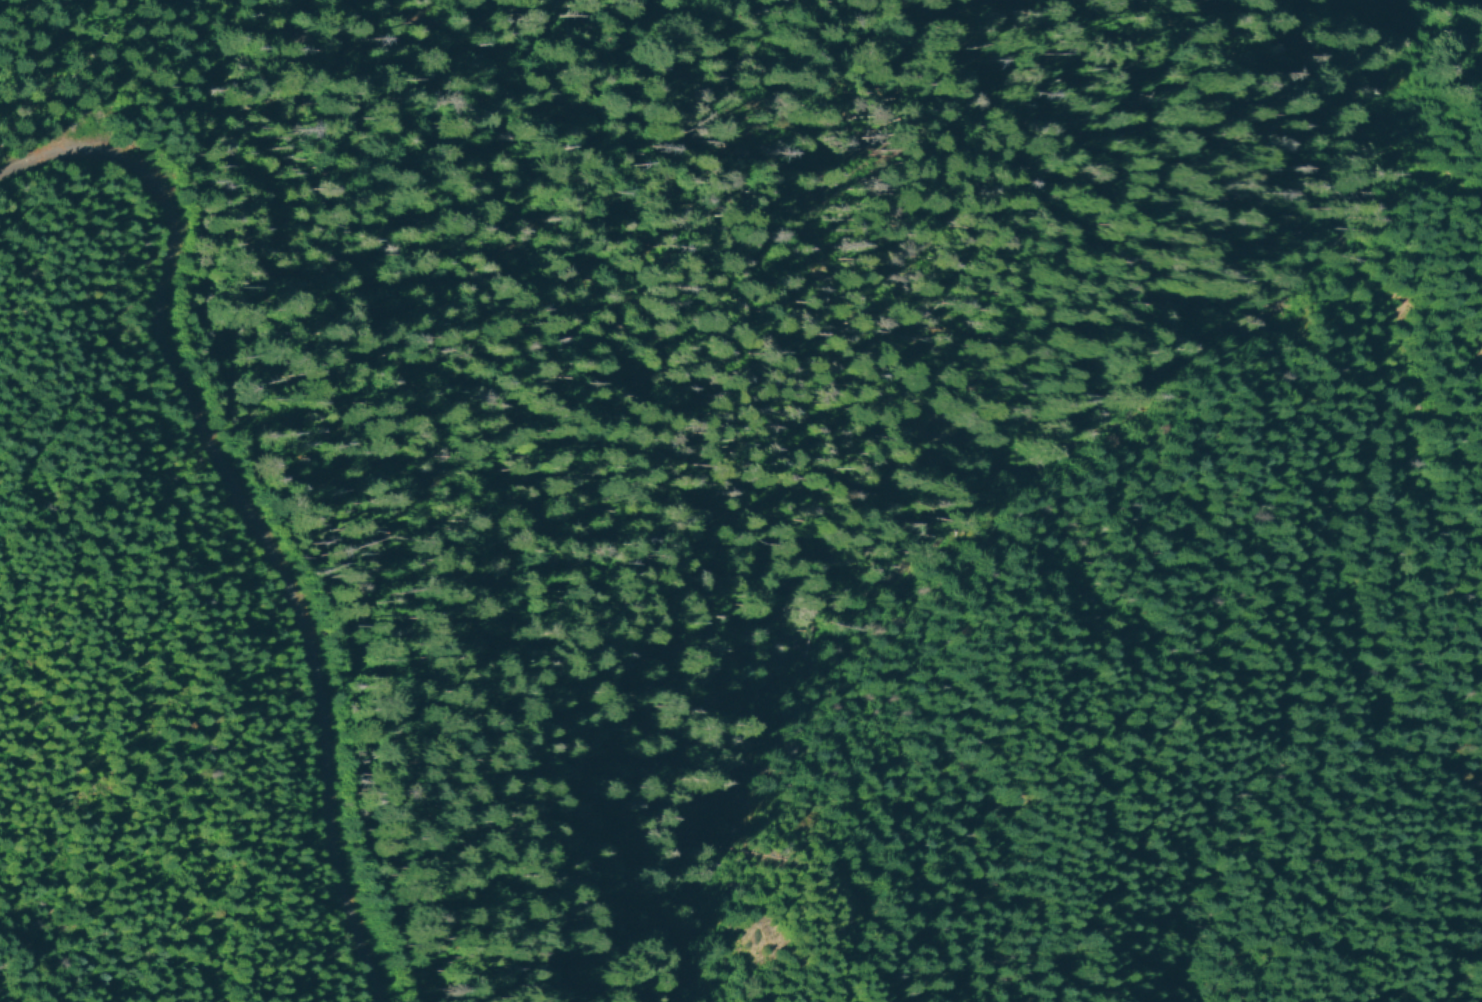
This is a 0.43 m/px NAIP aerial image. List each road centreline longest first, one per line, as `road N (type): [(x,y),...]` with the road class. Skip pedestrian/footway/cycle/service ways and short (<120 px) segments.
road 1 (residential): [(364,1001),(319,850),(297,652),(272,563),(182,391),(168,342),(171,238),(161,205),(140,175),(109,156),(72,151),(0,171)]

